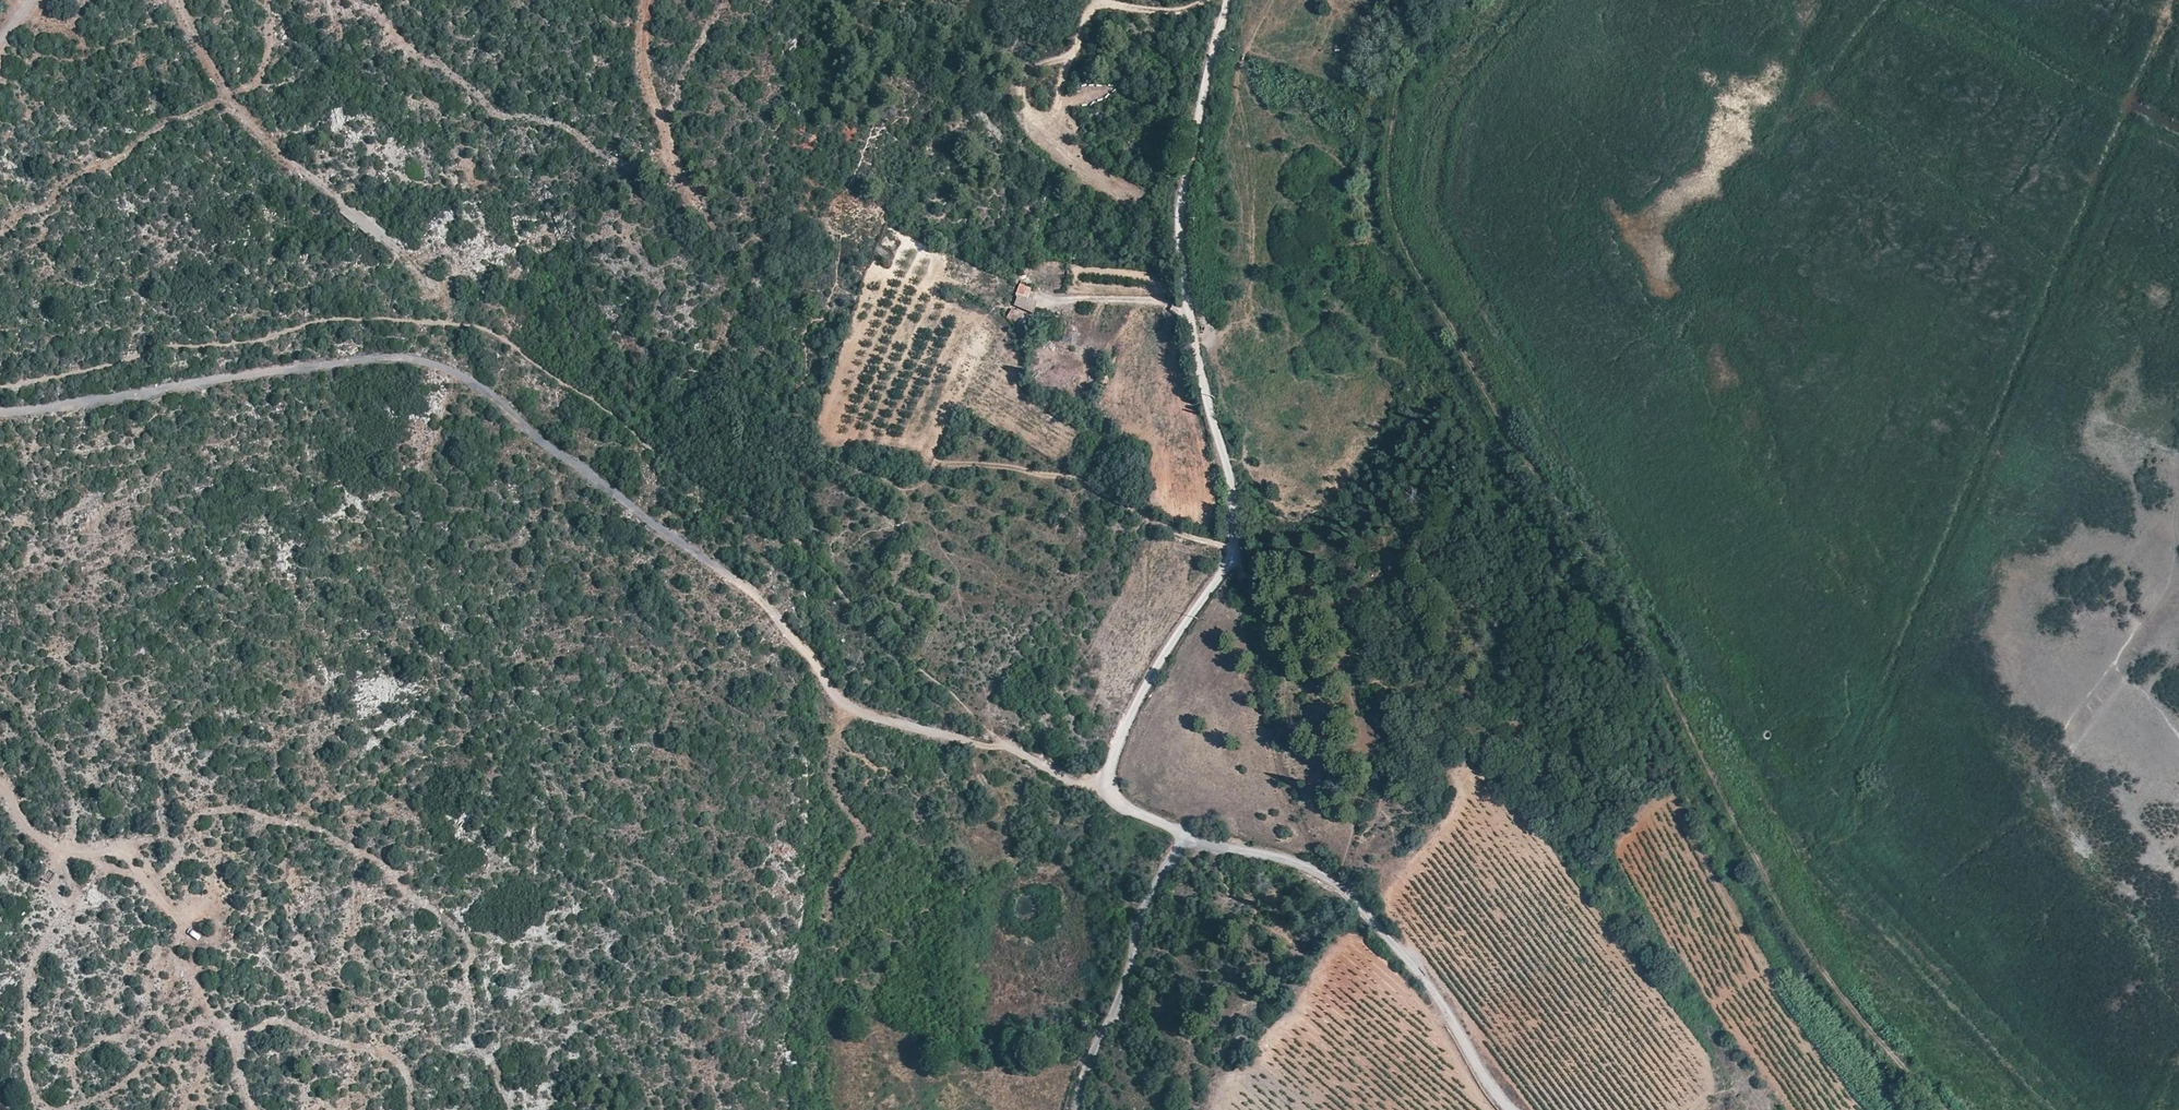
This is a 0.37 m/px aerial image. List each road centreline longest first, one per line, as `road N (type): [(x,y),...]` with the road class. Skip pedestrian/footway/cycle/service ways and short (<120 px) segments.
road 1 (track): [(1229,0),(1184,182),(1178,237),(1182,298),(1234,498),(1235,553),(1153,669),(1104,774),(1106,793),(1192,842)]
road 2 (unclassified): [(1076,1109),(1154,887),(1179,848),(1192,842),(1295,862),(1344,891),(1420,972),(1511,1109)]

